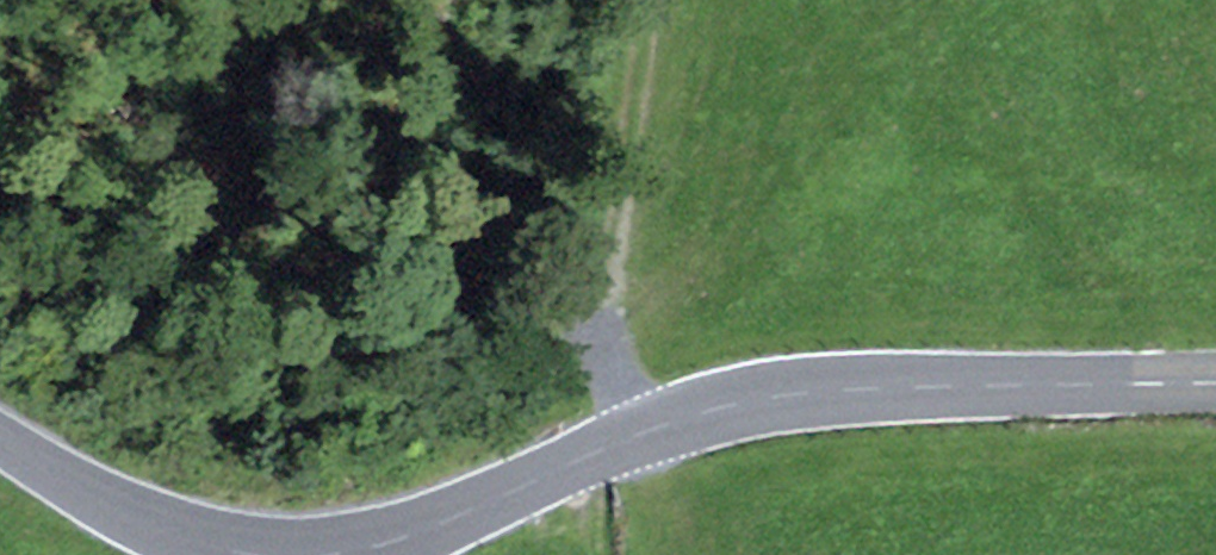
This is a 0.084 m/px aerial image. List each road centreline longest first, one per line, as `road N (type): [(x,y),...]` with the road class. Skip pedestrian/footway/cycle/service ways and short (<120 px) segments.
road 1 (tertiary): [(0,435),(129,511),(229,544),(339,545),(441,513),(721,397),(846,380),(1215,373)]
road 2 (track): [(646,0),(581,451)]

